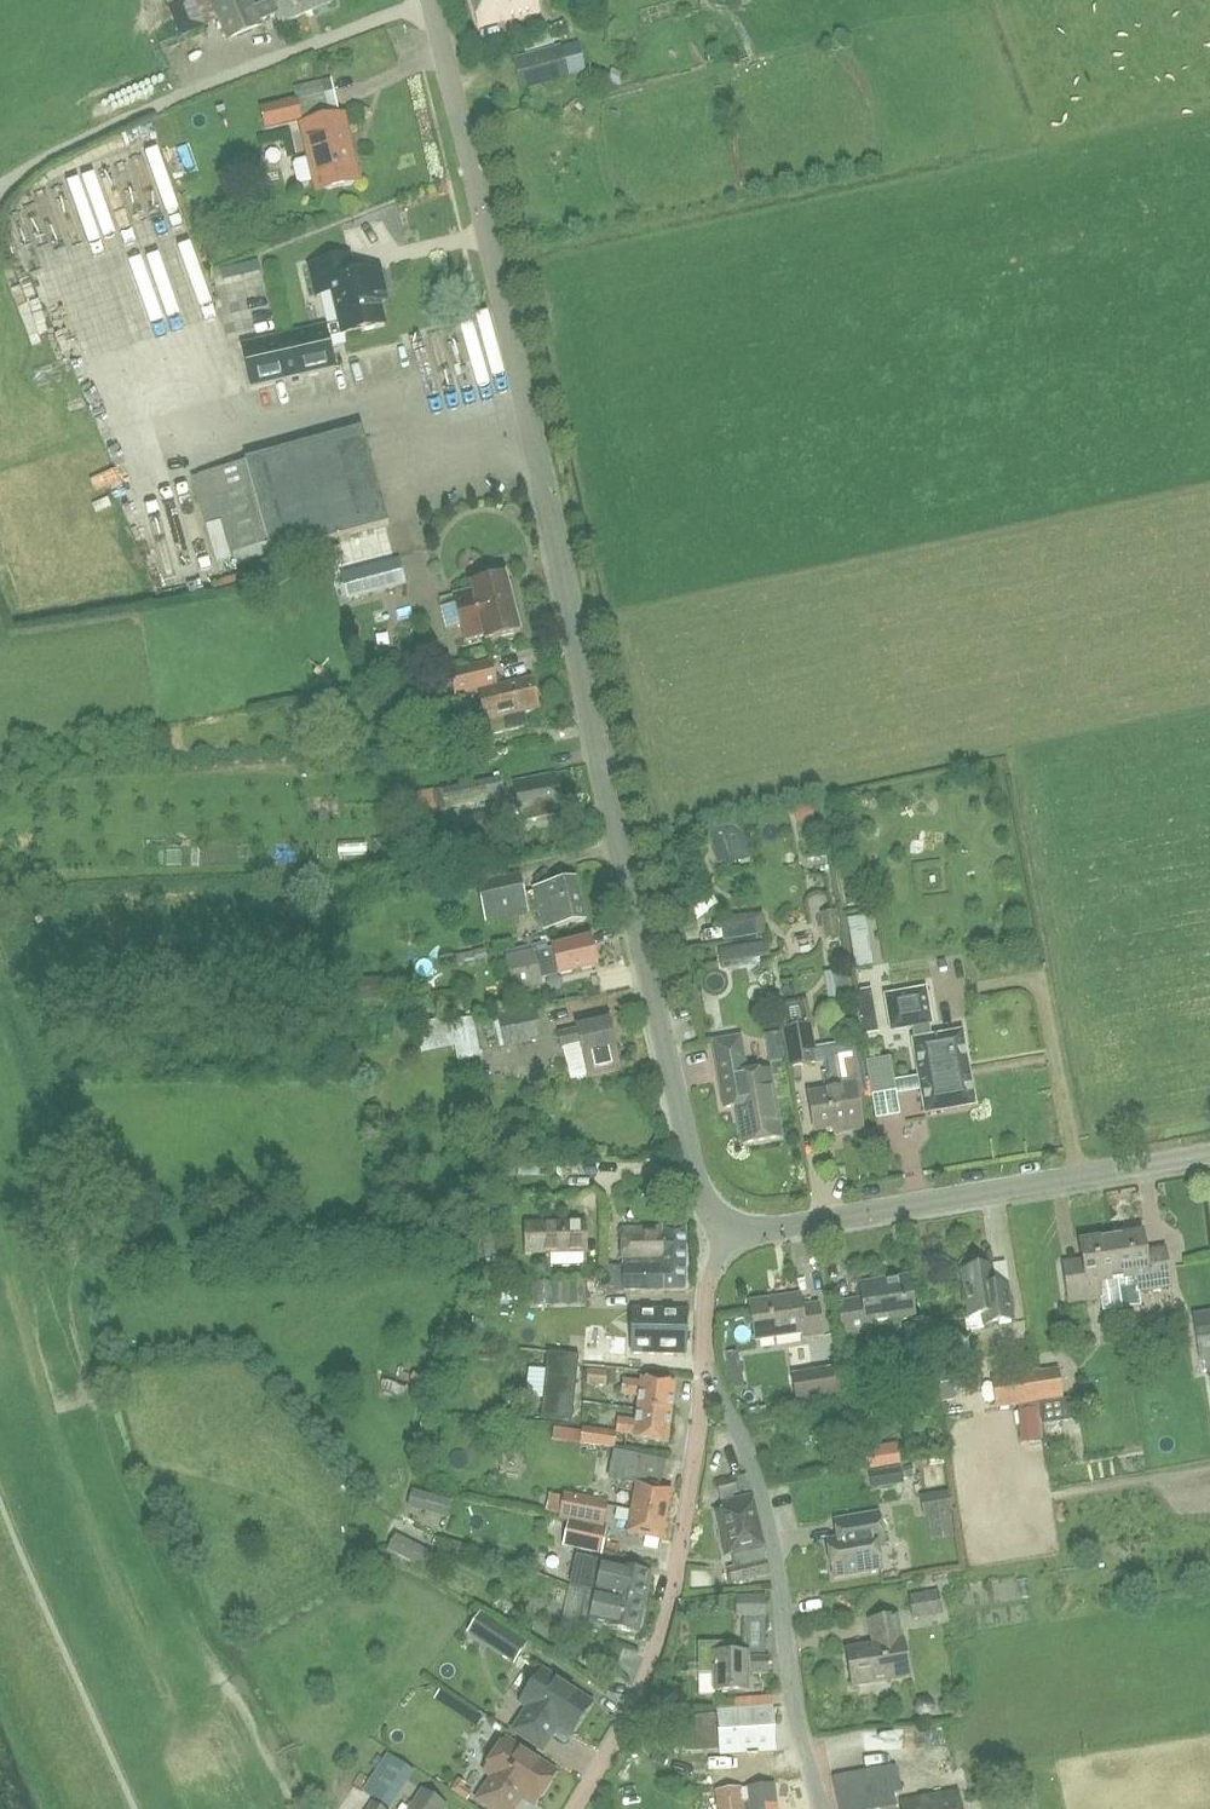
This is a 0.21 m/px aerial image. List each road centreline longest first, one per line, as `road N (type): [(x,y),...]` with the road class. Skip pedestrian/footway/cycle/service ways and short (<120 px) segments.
road 1 (unclassified): [(717,1236),(696,1181),(431,0)]
road 2 (unclassified): [(717,1236),(1209,1151)]
road 3 (residential): [(564,1808),(632,1698),(665,1622),(703,1367)]
road 4 (residential): [(823,1808),(799,1736),(767,1515),(751,1457),(703,1367)]
road 5 (residential): [(703,1367),(717,1236)]

